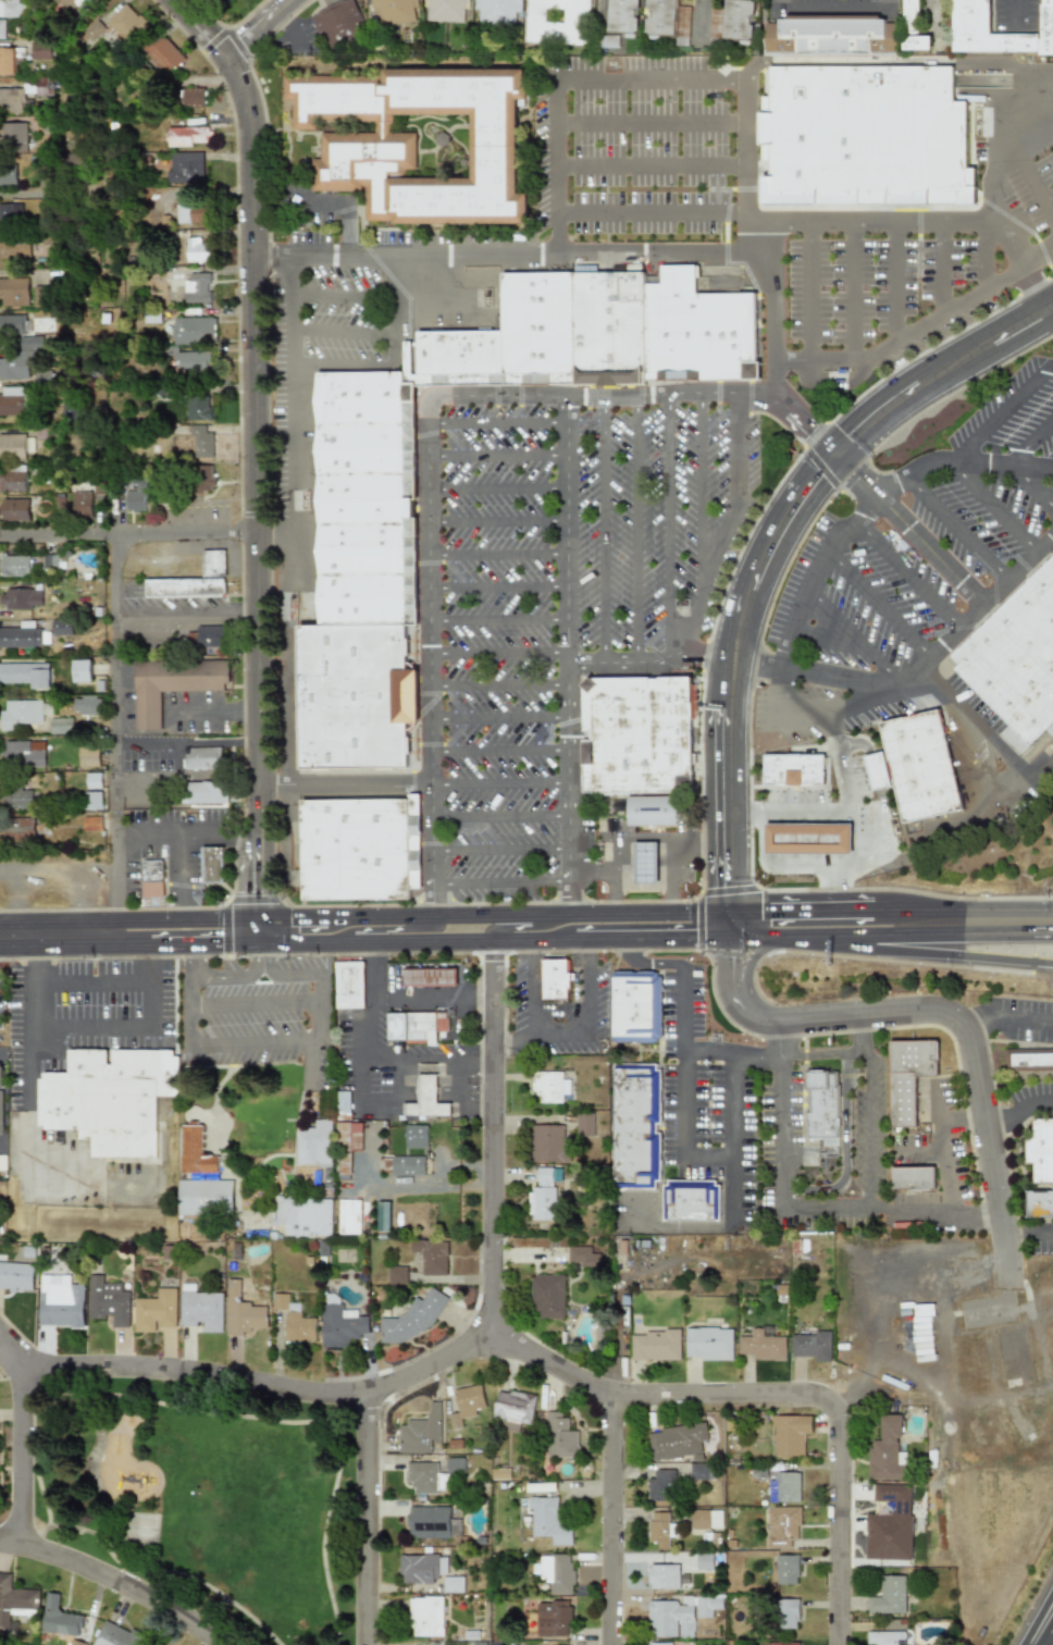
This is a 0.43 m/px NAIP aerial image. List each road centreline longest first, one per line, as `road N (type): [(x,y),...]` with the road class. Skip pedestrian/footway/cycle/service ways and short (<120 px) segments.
road 1 (tertiary): [(177,0),(230,55),(247,91),(255,137),(263,913)]
road 2 (secondary): [(732,905),(728,717),(763,568),(796,508),(863,430),(925,383),(1052,312)]
road 3 (residential): [(491,1332),(367,1397),(139,1369),(23,1366),(16,1539)]
road 4 (residential): [(1009,1285),(974,1047),(963,1025),(936,1011),(755,1019),(738,997),(734,938)]
road 5 (residential): [(495,941),(491,1332)]
road 6 (residential): [(491,1332),(612,1399),(838,1398)]
road 7 (residential): [(367,1397),(365,1644)]
road 8 (residential): [(838,1398),(838,1644)]
road 9 (residential): [(612,1399),(615,1644)]
road 10 (secondary): [(672,906),(435,911)]
road 11 (motorway): [(833,936),(1052,968)]
road 12 (secondary): [(833,936),(1052,932)]
road 13 (residential): [(0,1540),(16,1539),(189,1644)]
road 14 (secondary): [(1052,906),(875,903)]
road 15 (secondary): [(572,940),(734,938)]
road 16 (secondary): [(263,913),(147,914),(120,927)]
road 17 (secondary): [(875,903),(732,905)]
road 18 (secondary): [(374,943),(495,941)]

